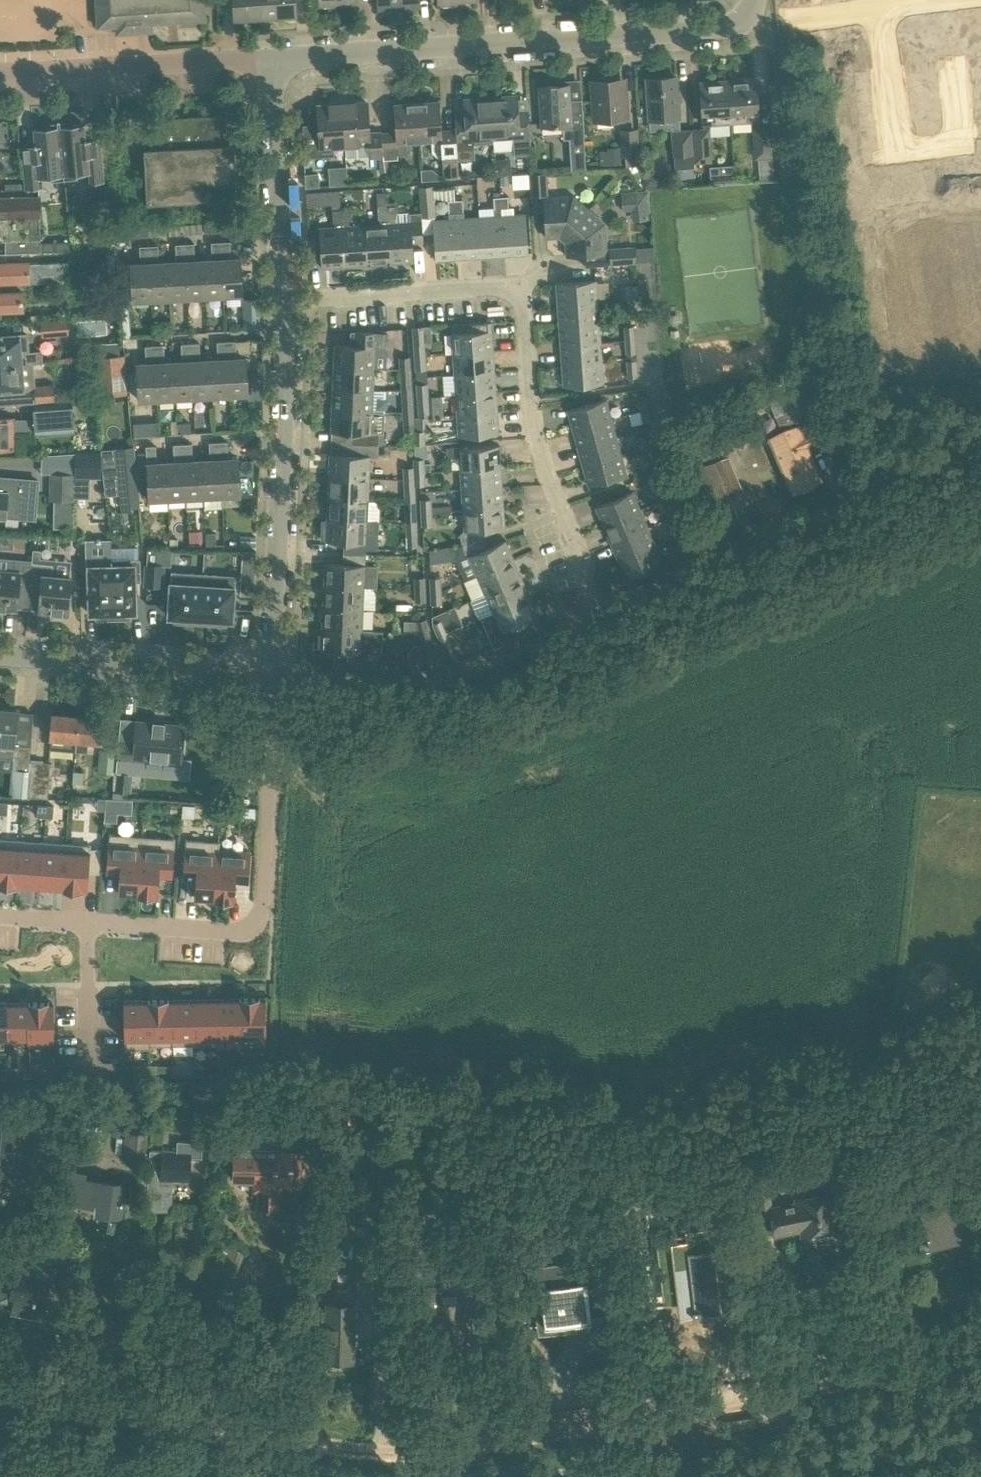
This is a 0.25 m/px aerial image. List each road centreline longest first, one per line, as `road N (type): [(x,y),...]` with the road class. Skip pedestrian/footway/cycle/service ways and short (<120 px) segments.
road 1 (track): [(0,1388),(441,1452),(980,1361)]
road 2 (residential): [(610,619),(540,459),(526,303),(516,288),(287,301)]
road 3 (residential): [(276,62),(735,29),(755,11),(754,0)]
road 4 (residential): [(275,673),(266,935),(86,922)]
road 5 (residential): [(275,673),(287,301)]
road 6 (residential): [(275,673),(381,683),(476,673),(610,619)]
road 7 (residential): [(610,619),(870,509)]
road 8 (residential): [(0,74),(276,62)]
road 9 (residential): [(275,673),(0,657)]
road 10 (residential): [(287,301),(276,62)]
road 11 (residential): [(86,922),(90,1074)]

